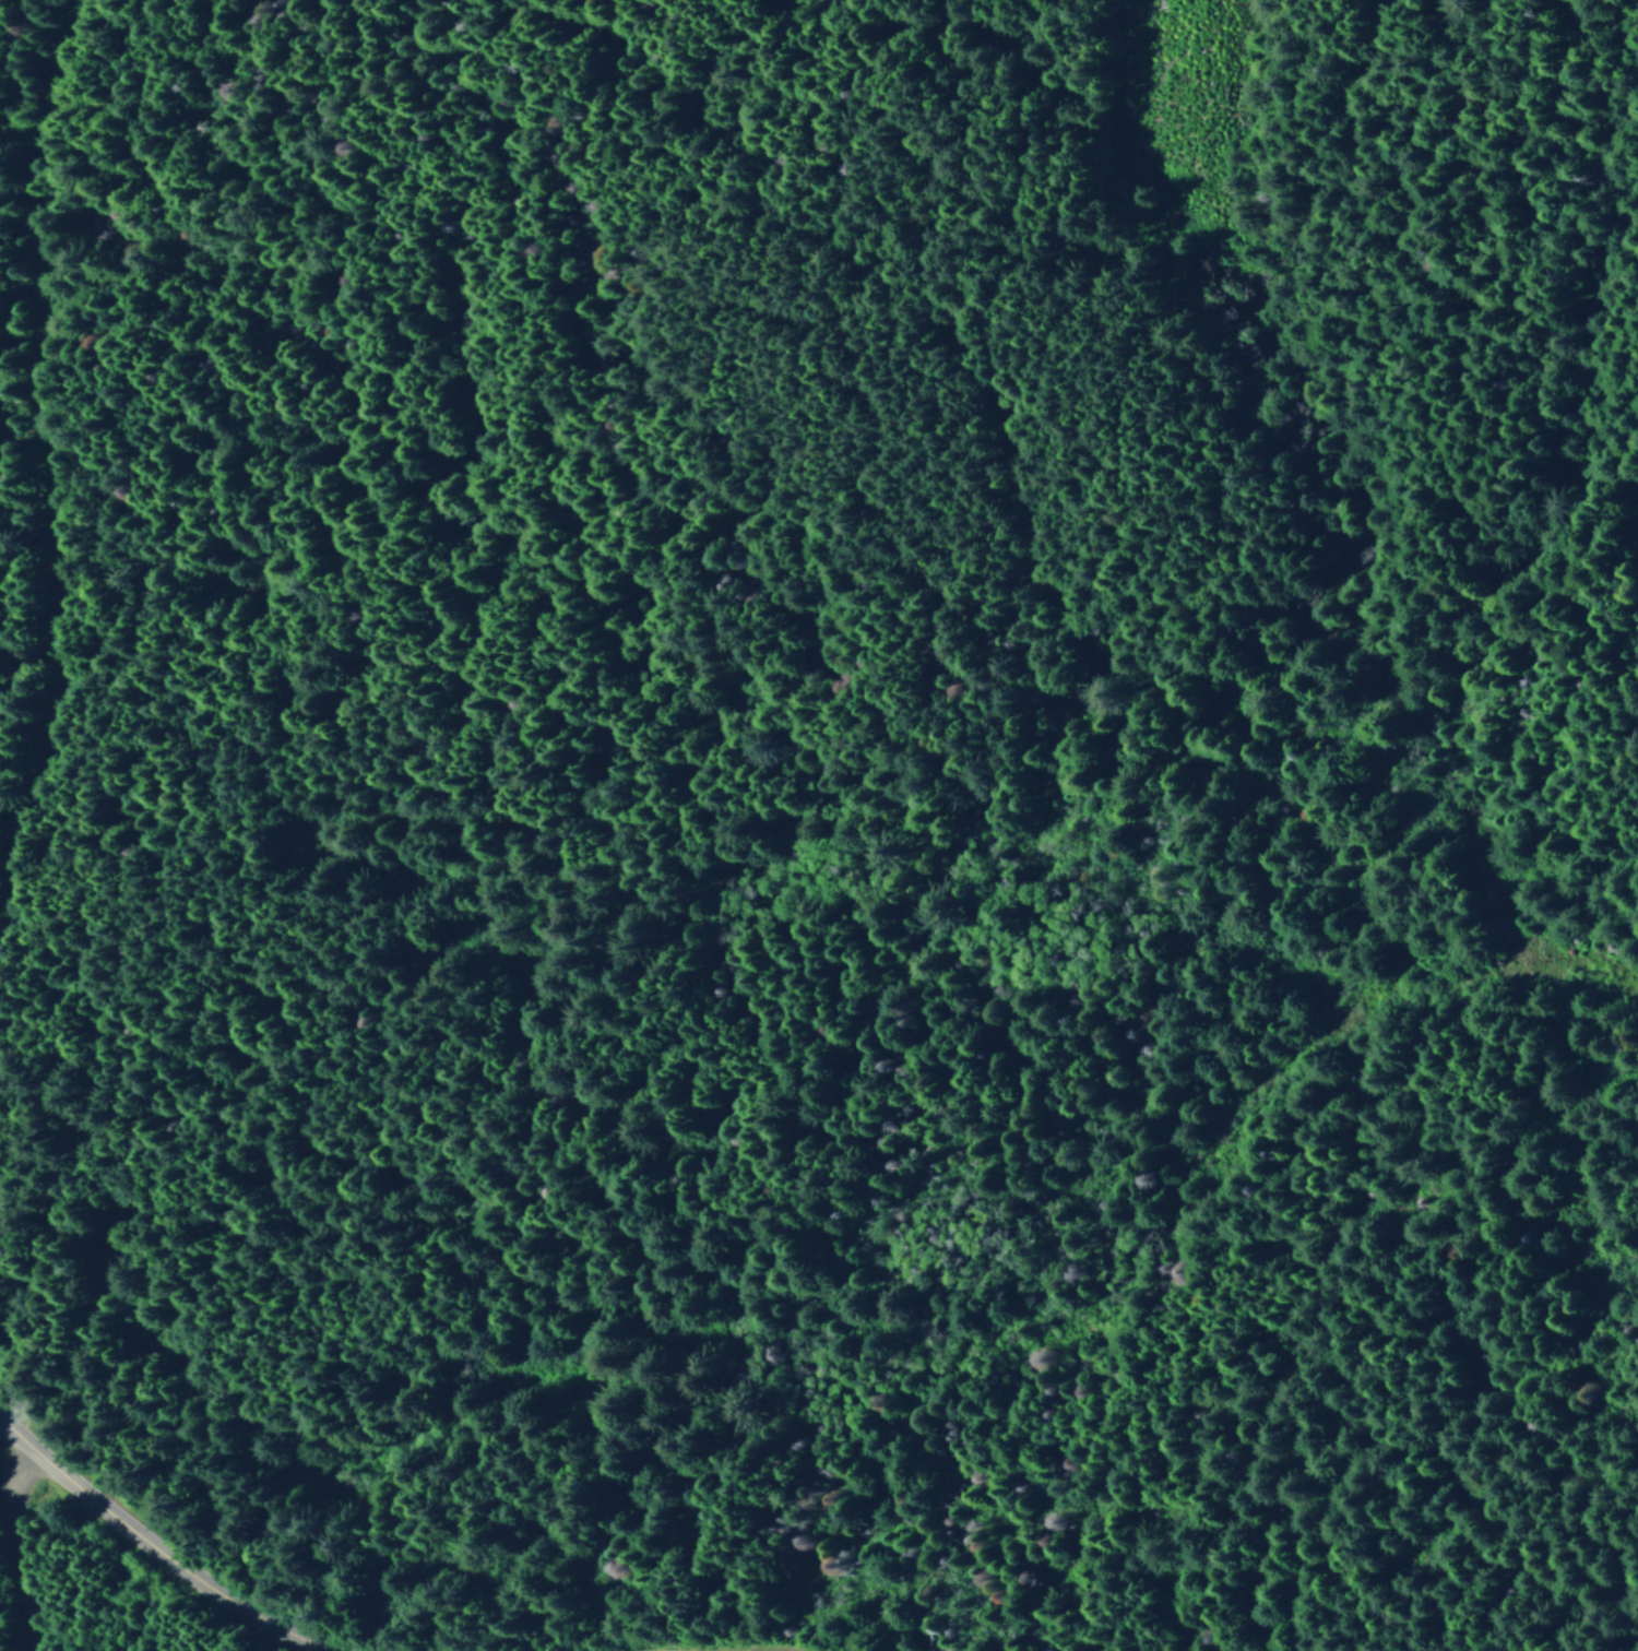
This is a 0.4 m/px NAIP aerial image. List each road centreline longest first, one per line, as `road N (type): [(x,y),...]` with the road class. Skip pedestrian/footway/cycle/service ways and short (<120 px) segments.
road 1 (track): [(0,793),(35,759),(38,700),(1,537),(20,425),(47,333),(37,211)]
road 2 (tertiary): [(311,1650),(166,1575),(0,1433)]

